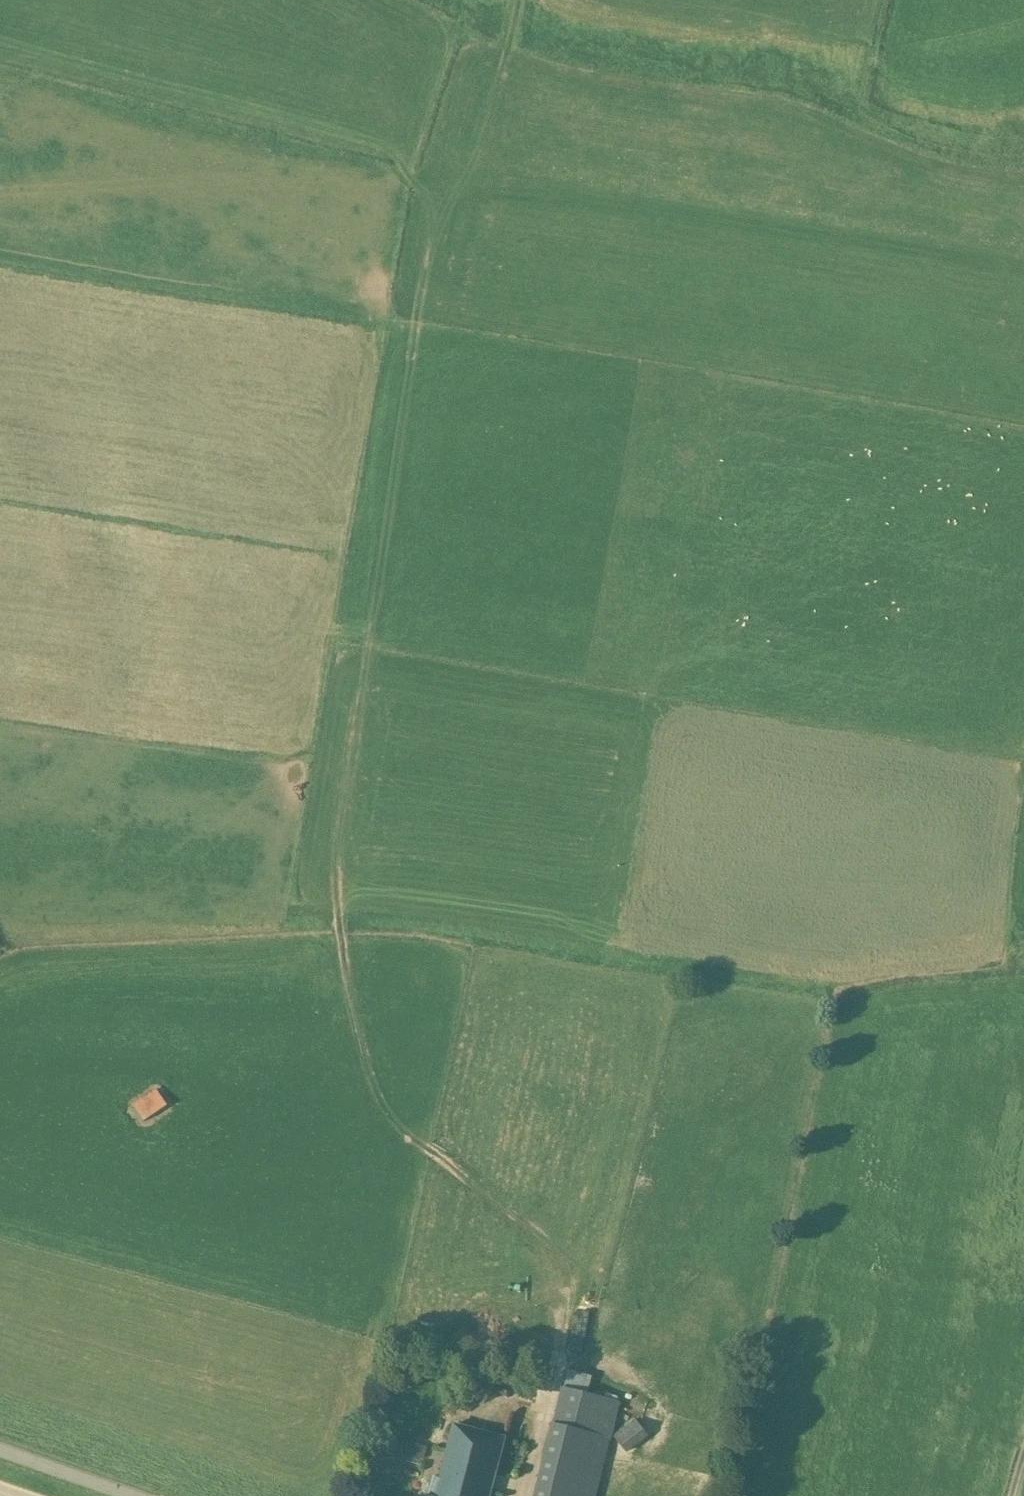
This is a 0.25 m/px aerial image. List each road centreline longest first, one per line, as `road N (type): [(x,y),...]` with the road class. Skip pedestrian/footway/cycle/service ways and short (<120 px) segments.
road 1 (unclassified): [(138,1495),(0,1447)]

